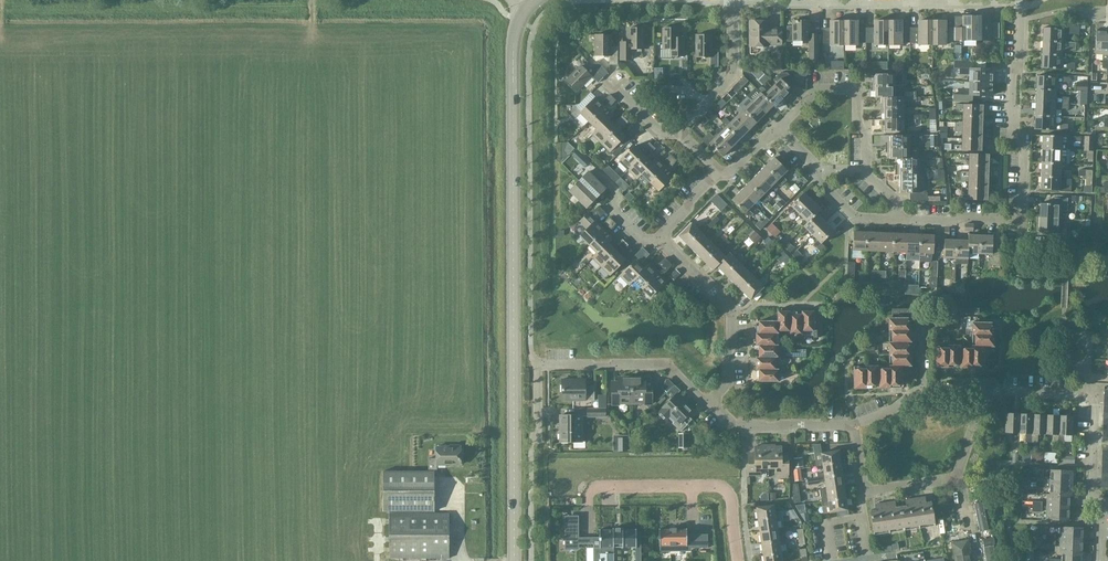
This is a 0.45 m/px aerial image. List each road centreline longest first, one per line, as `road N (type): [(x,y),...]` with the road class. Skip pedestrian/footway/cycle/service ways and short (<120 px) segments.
road 1 (tertiary): [(514,560),(513,48),(530,3)]
road 2 (residential): [(850,426),(742,427),(705,407),(729,384),(731,313),(659,238)]
road 3 (residential): [(1017,60),(1010,133),(1020,145),(1024,222),(892,222)]
road 4 (residential): [(738,560),(725,488),(593,487)]
road 5 (residential): [(850,426),(870,491),(957,477)]
road 6 (residential): [(892,222),(847,214),(776,130)]
road 7 (residential): [(892,222),(893,201),(866,178),(855,90)]
road 8 (residential): [(1101,509),(1091,508),(1092,397),(1084,397)]

